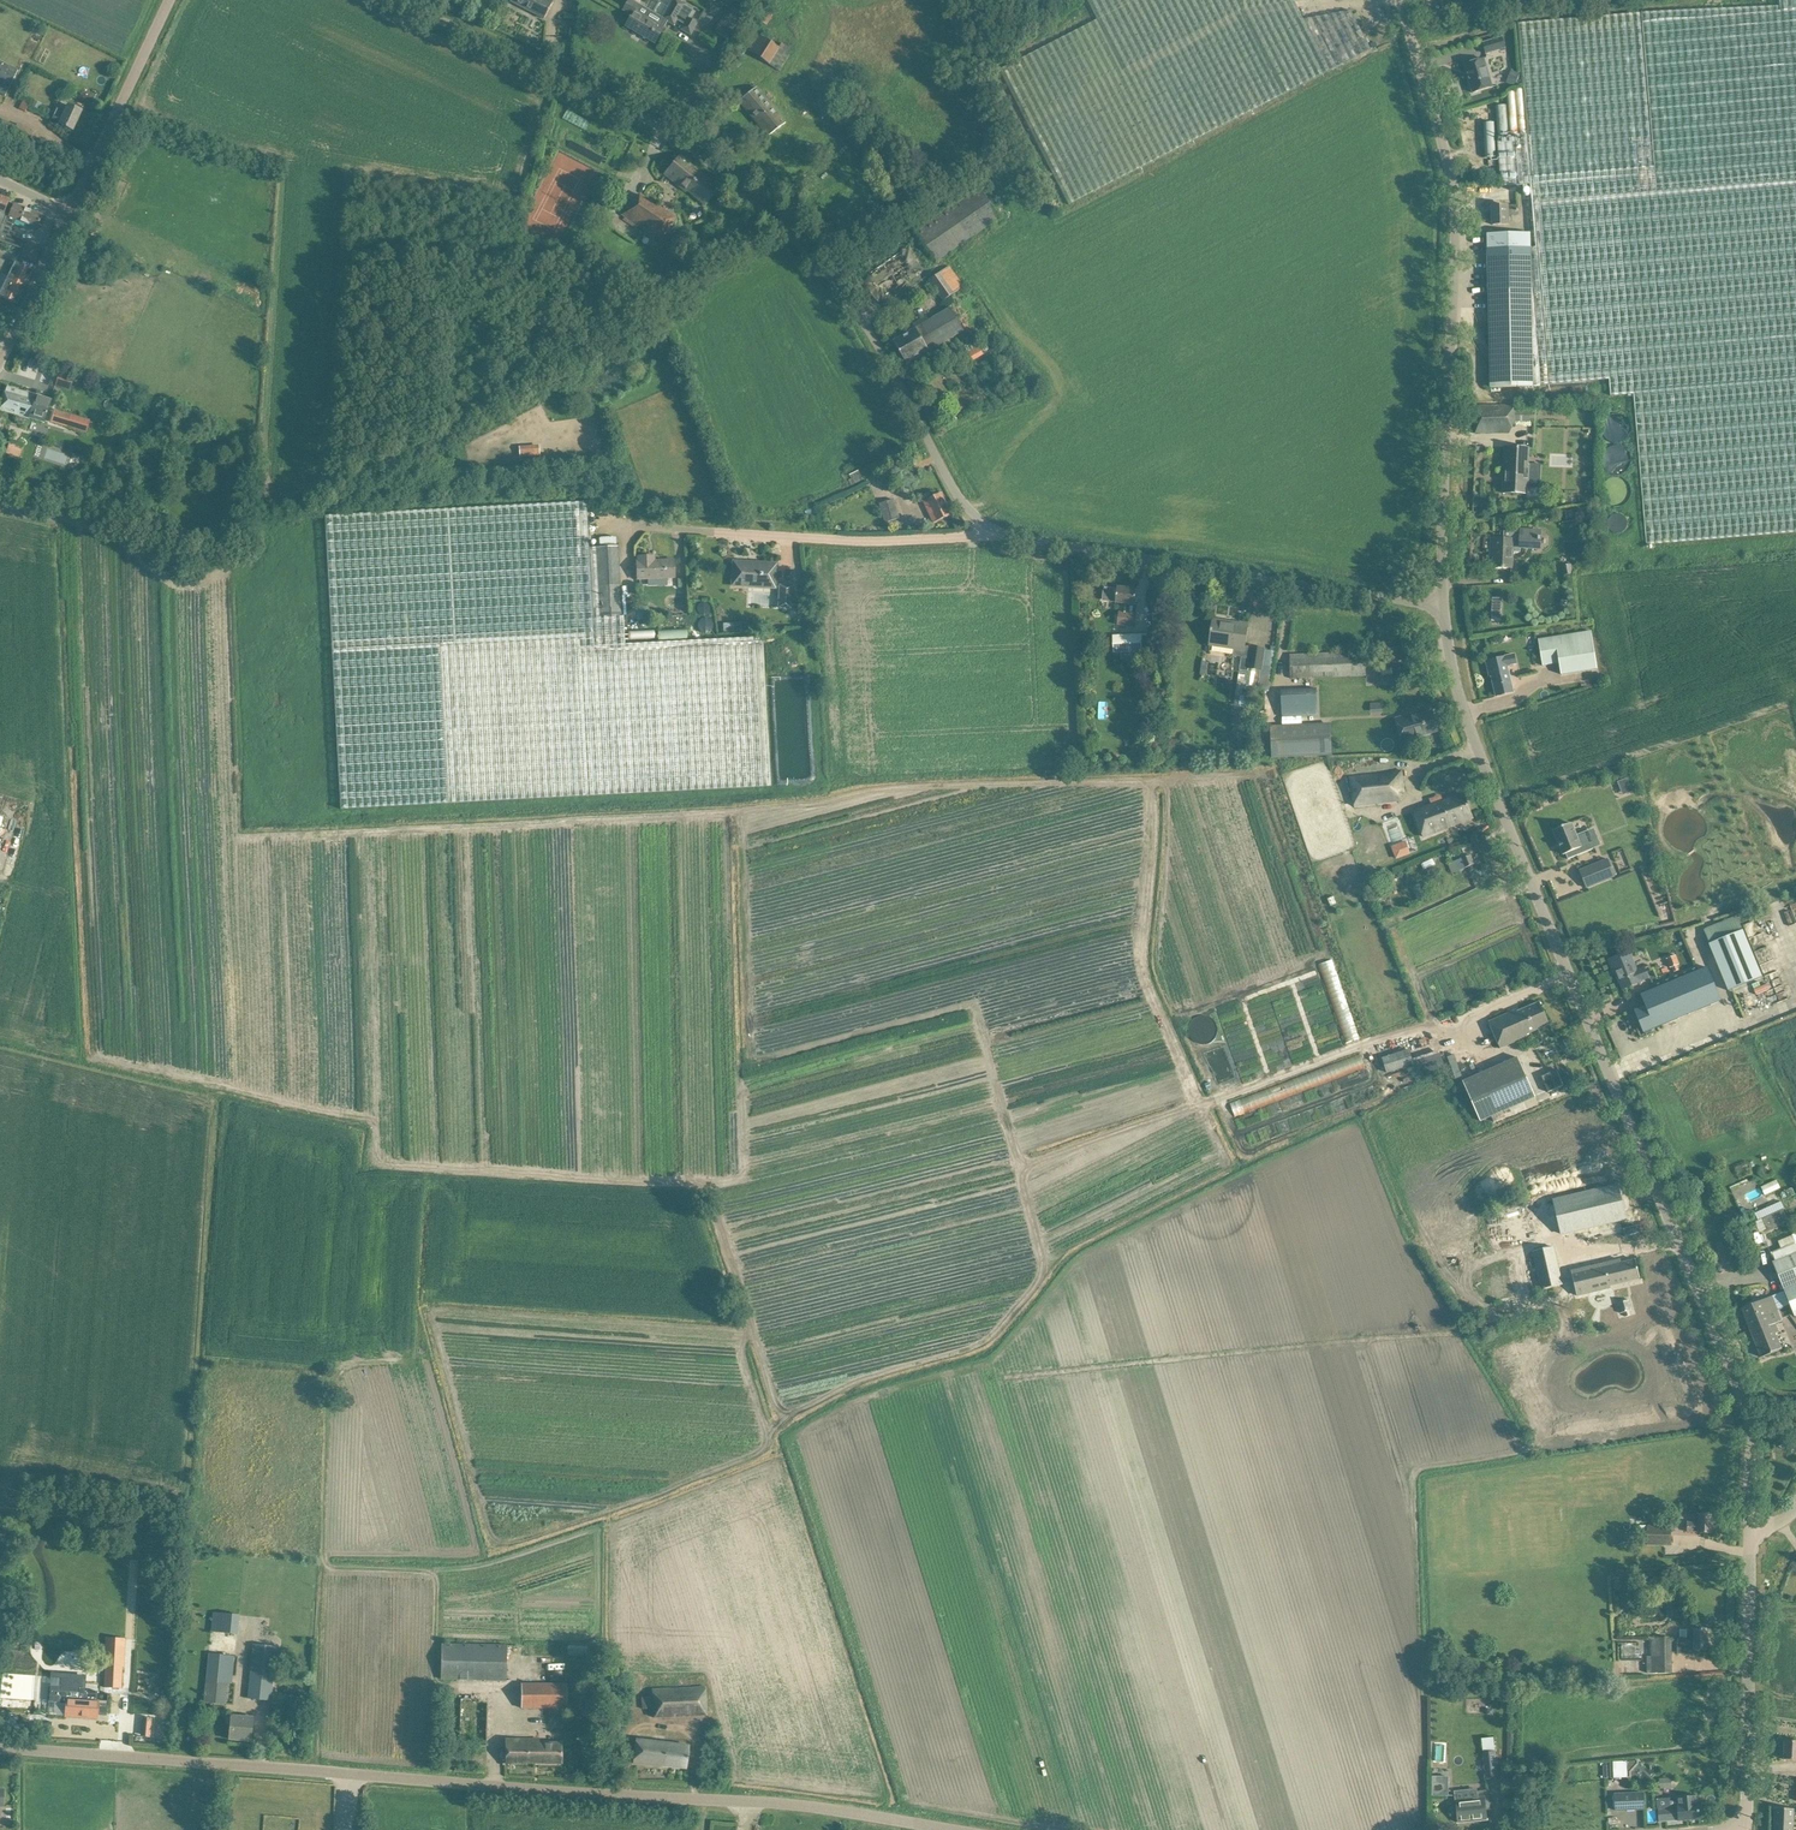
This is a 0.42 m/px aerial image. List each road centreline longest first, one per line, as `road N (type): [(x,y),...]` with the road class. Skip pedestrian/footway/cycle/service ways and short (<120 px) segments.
road 1 (unclassified): [(1750,1528),(1744,1400),(1480,775),(1435,604)]
road 2 (unclassified): [(0,1748),(787,1804),(952,1829)]
road 3 (unclassified): [(973,529),(836,292),(669,135),(393,0)]
road 4 (unclassified): [(1435,604),(1447,175),(1395,0)]
road 5 (unclassified): [(1435,604),(1395,605),(982,537),(973,529)]
road 6 (unclassified): [(642,531),(782,532),(817,543),(965,539),(973,529)]
road 7 (unclassified): [(1746,1829),(1750,1528)]
road 8 (unclassified): [(69,212),(172,0)]
road 9 (unclassified): [(0,354),(69,212)]

